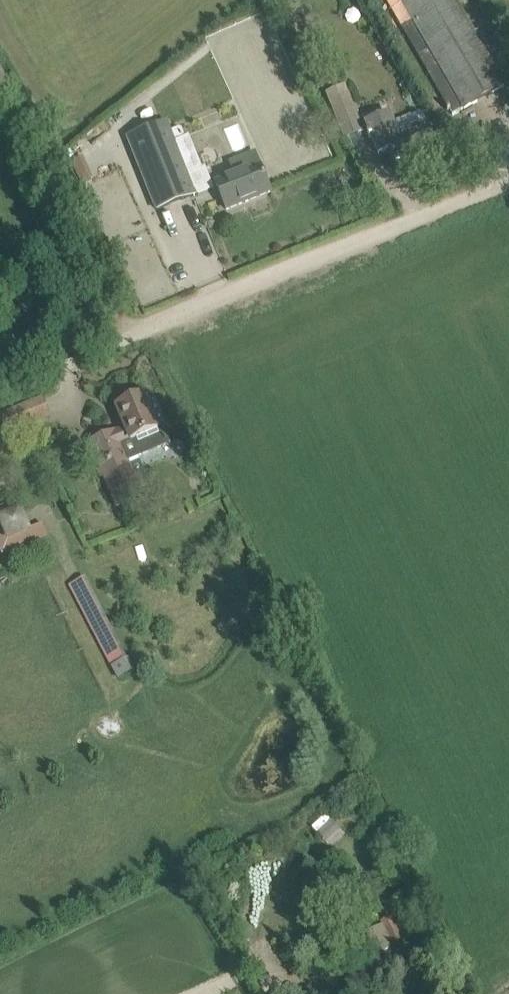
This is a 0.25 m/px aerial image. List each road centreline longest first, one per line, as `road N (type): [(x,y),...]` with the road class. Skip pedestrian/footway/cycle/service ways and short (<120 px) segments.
road 1 (track): [(0,392),(508,179)]

